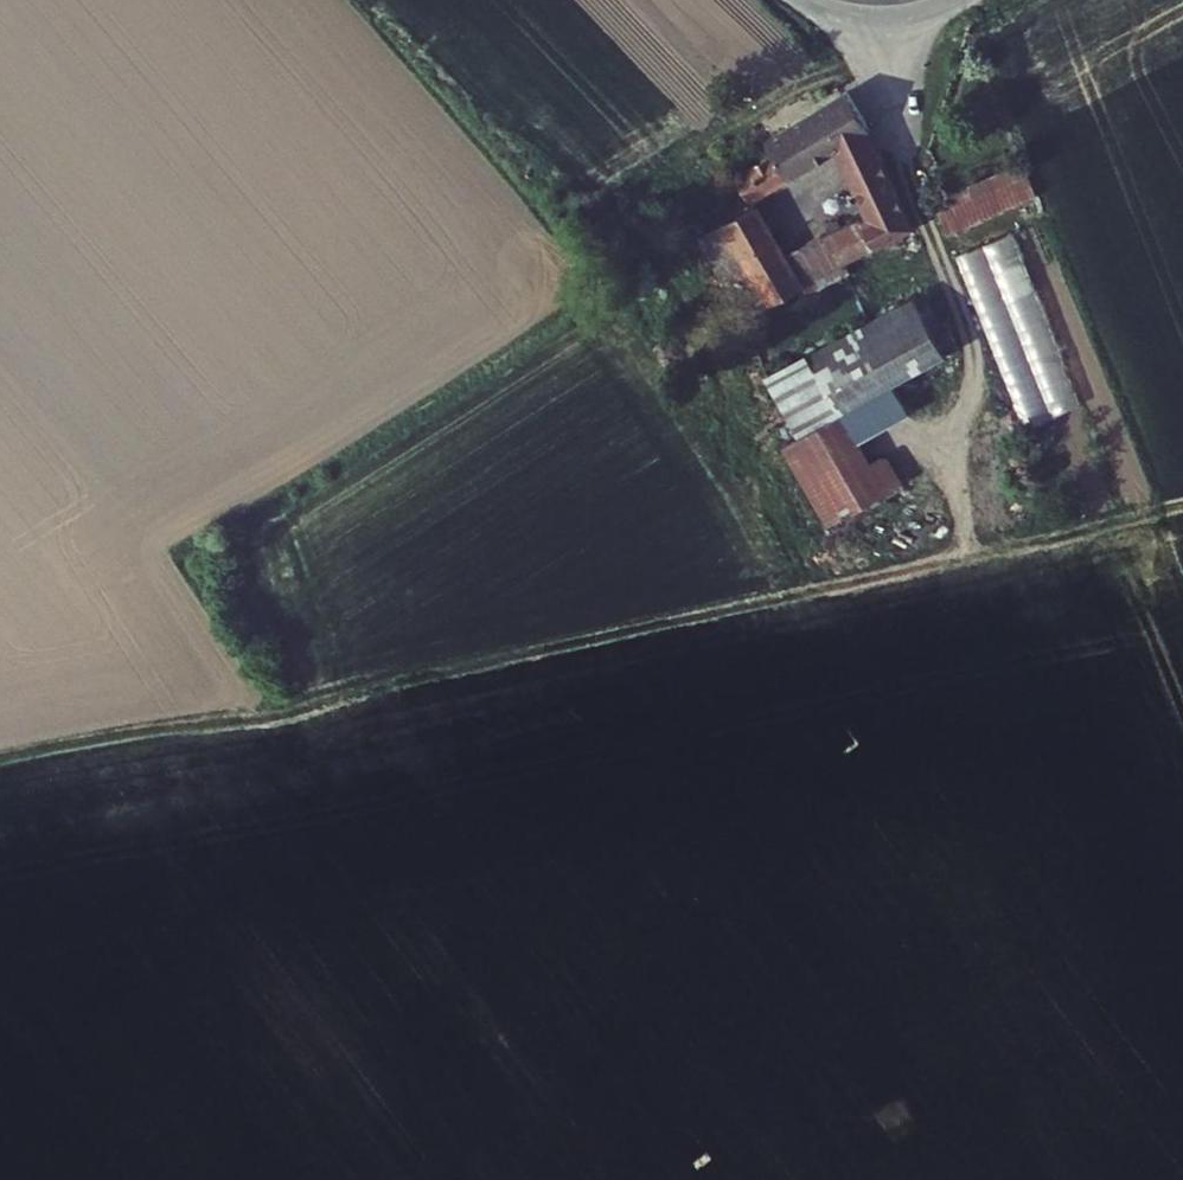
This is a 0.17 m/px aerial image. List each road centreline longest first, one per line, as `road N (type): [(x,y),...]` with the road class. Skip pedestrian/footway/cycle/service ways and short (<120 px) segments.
road 1 (residential): [(803,0),(859,26),(913,19),(955,0)]

